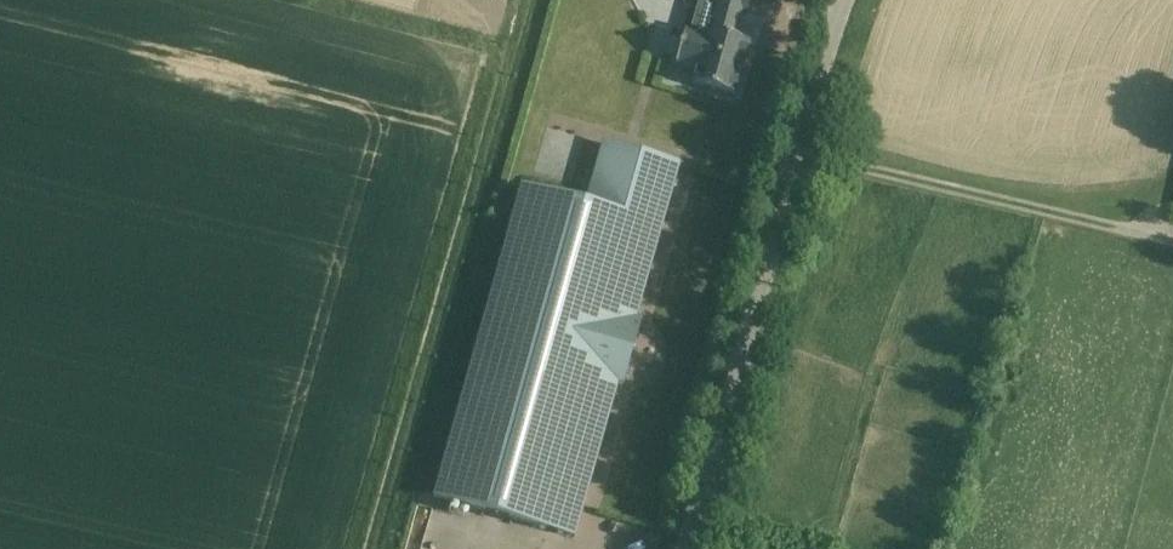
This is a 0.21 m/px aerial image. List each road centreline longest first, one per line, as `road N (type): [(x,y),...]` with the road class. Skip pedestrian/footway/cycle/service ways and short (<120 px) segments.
road 1 (unclassified): [(684,548),(843,0)]

